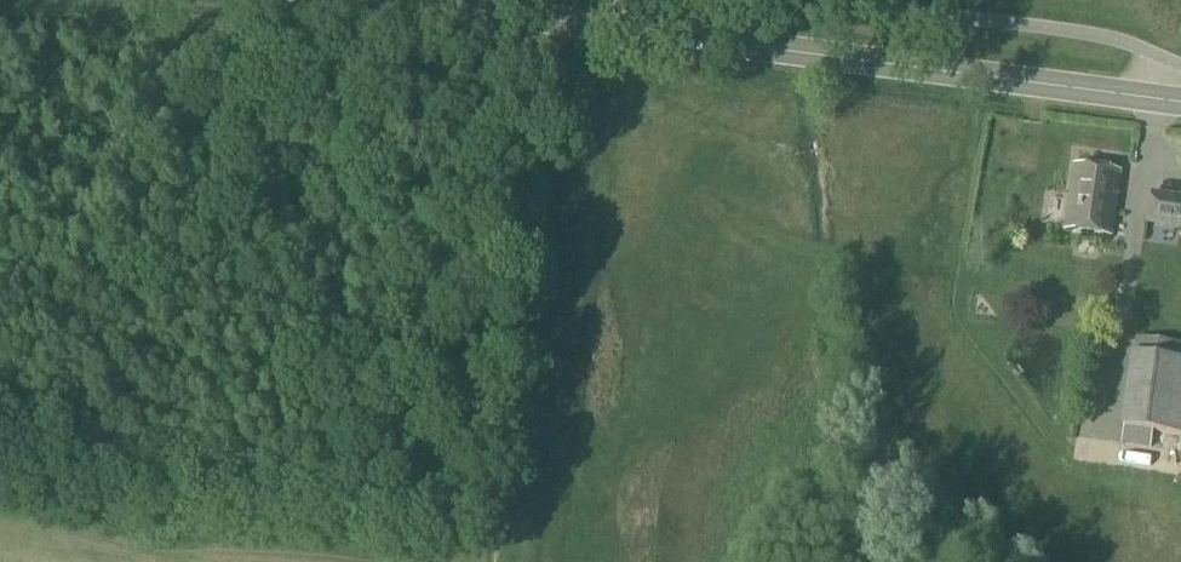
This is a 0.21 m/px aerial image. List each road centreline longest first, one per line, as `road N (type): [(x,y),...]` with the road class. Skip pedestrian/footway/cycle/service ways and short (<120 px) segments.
road 1 (secondary): [(335,0),(1180,105)]
road 2 (track): [(501,561),(564,140),(612,0)]

